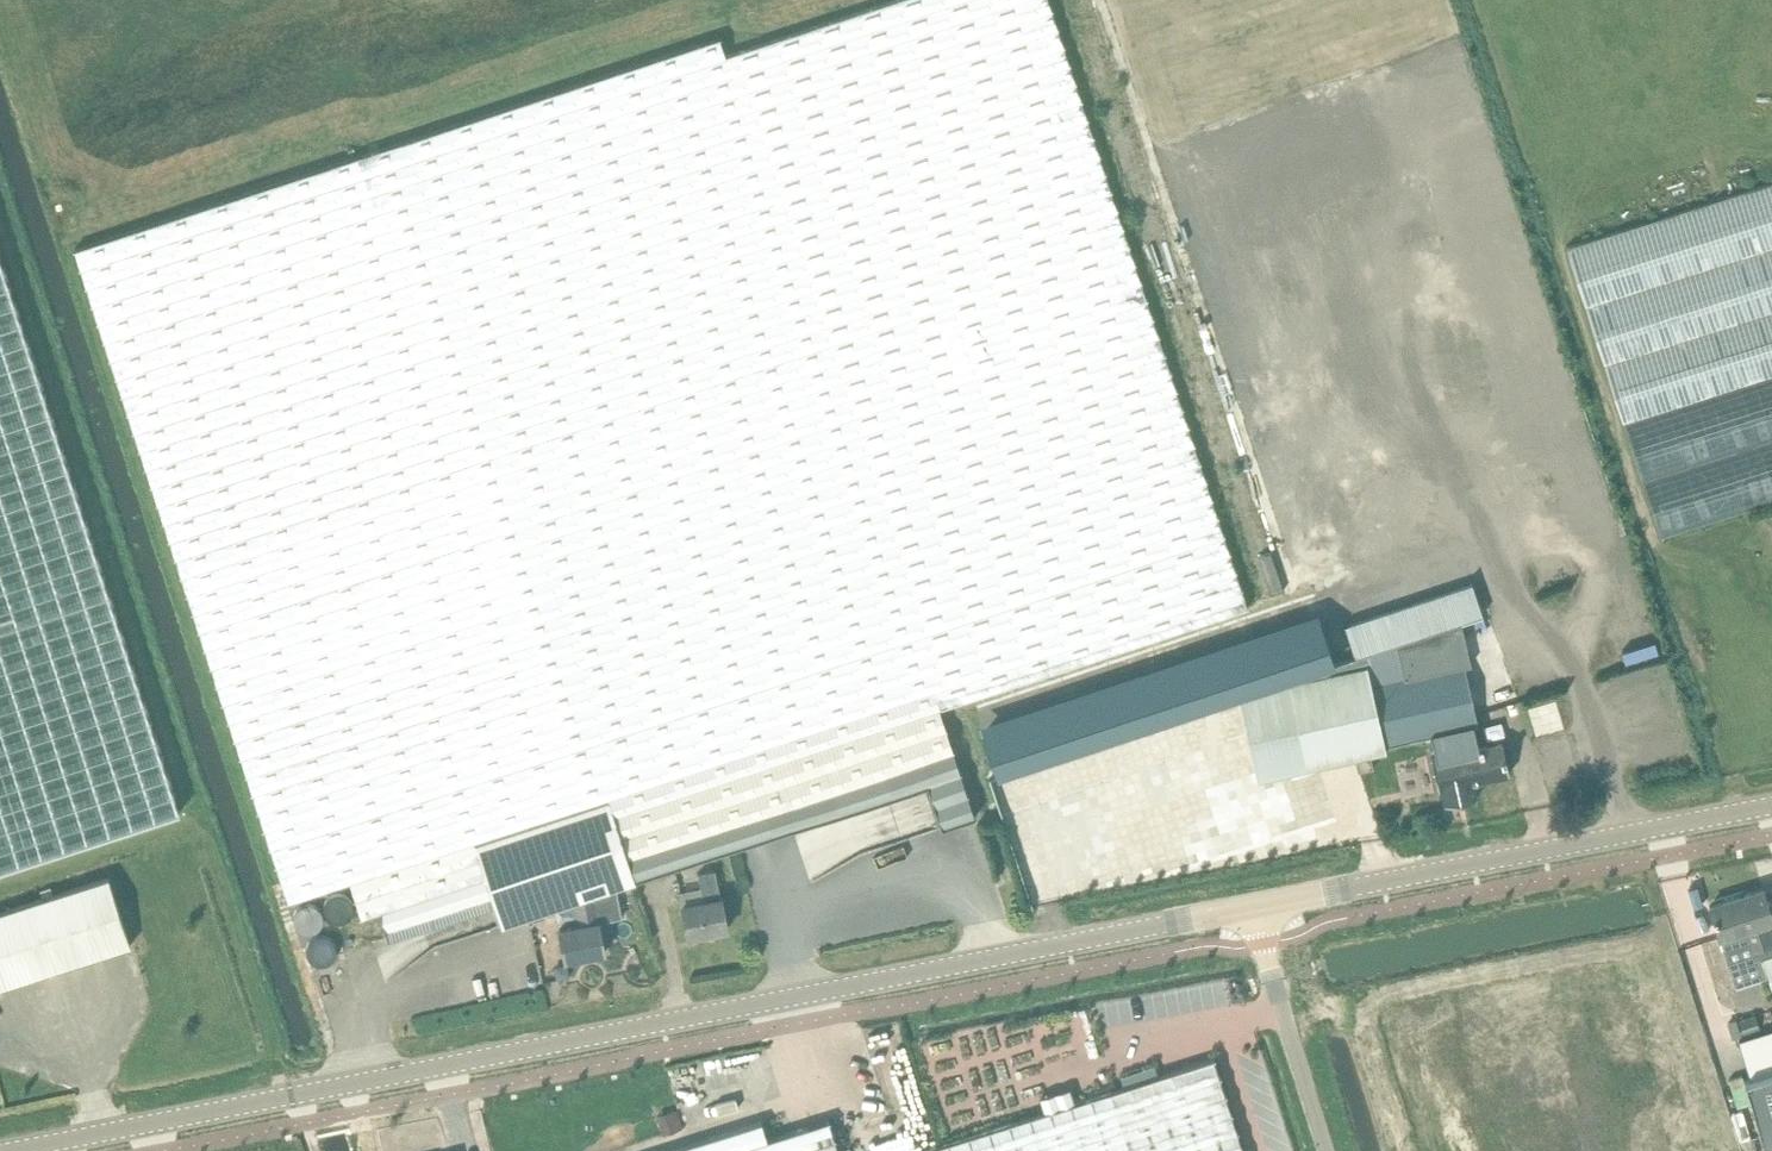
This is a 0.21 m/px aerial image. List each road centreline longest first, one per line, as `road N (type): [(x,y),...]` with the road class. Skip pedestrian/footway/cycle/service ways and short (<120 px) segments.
road 1 (tertiary): [(7,1150),(1255,905)]
road 2 (tertiary): [(1255,905),(1771,804)]
road 3 (unclassified): [(1255,905),(1328,1150)]

